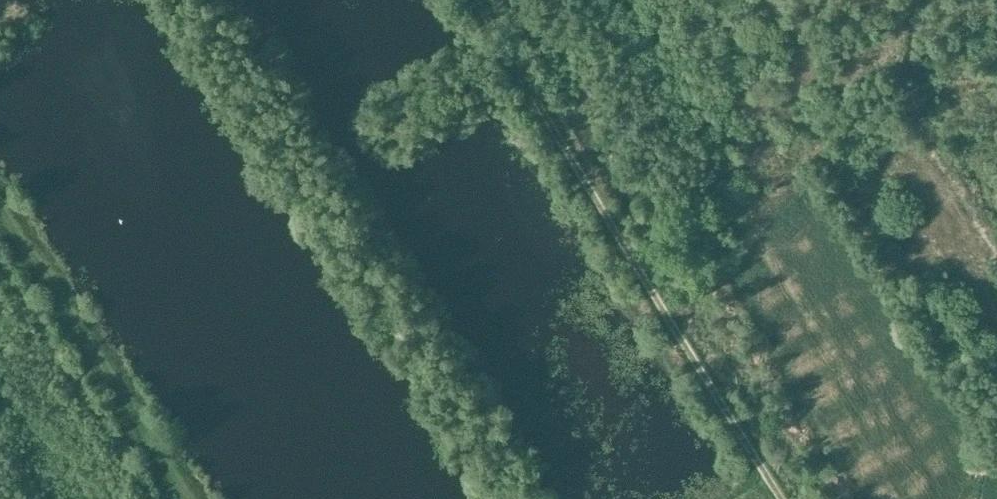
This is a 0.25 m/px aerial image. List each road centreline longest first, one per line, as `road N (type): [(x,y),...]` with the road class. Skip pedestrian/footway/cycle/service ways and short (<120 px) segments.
road 1 (track): [(783,498),(475,0)]
road 2 (track): [(189,498),(0,207)]

